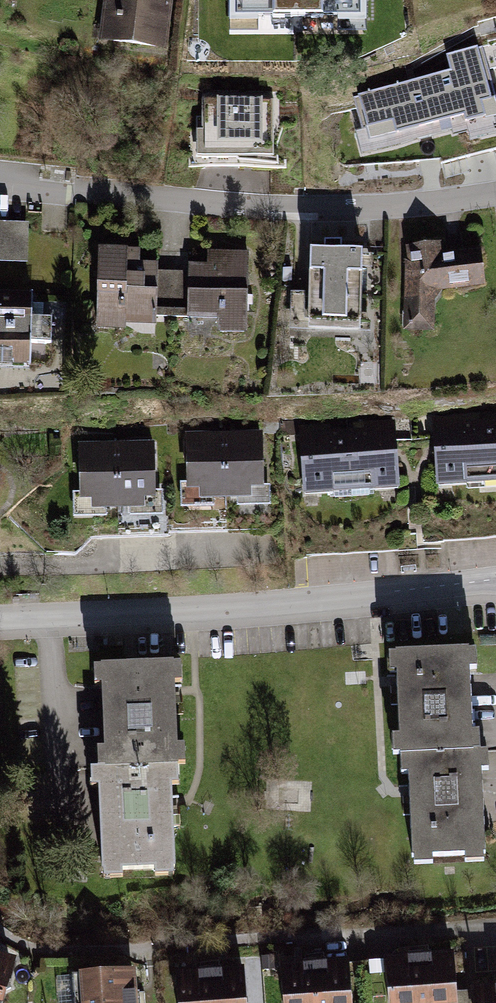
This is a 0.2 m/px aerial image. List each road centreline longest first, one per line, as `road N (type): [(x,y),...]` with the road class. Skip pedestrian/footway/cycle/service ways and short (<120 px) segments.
road 1 (residential): [(0,622),(192,616),(495,579)]
road 2 (residential): [(0,181),(205,205),(349,209),(495,197)]

